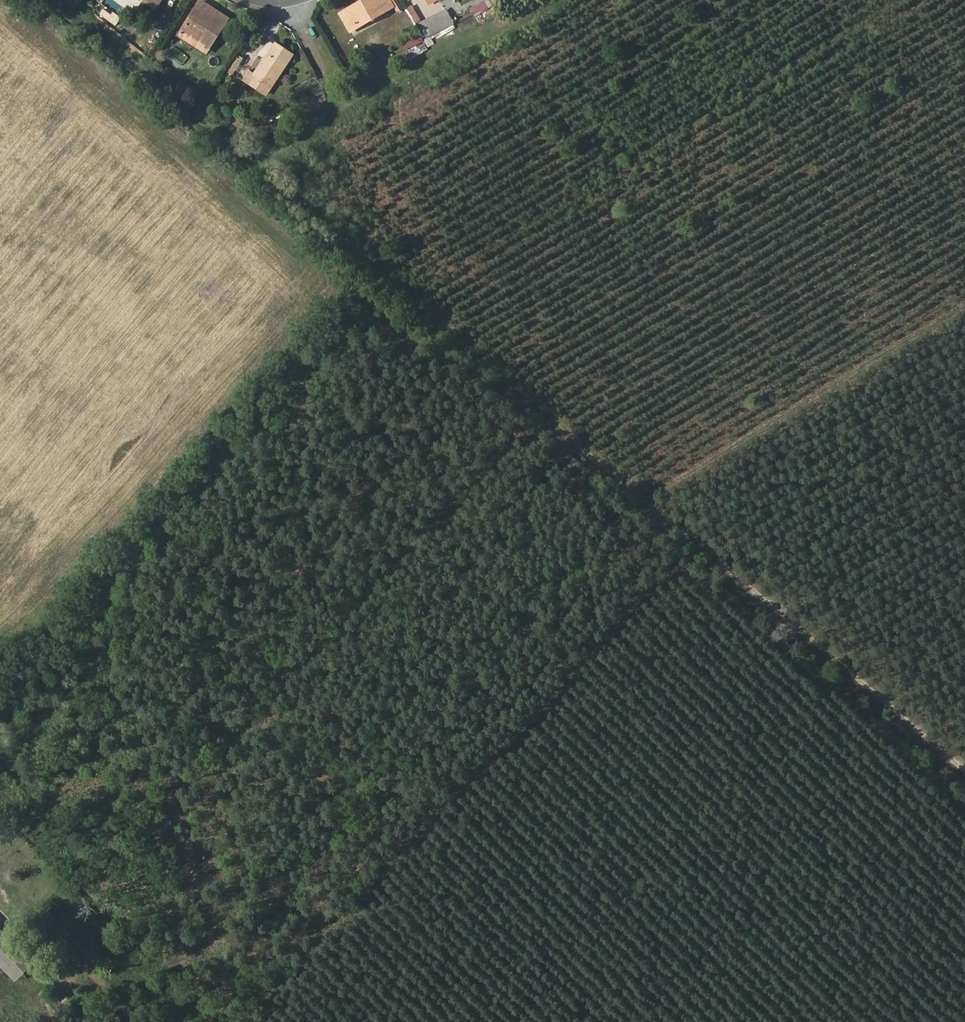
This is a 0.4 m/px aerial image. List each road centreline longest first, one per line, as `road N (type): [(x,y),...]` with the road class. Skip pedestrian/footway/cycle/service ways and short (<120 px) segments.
road 1 (track): [(67,0),(964,773)]
road 2 (track): [(0,888),(143,1021)]

